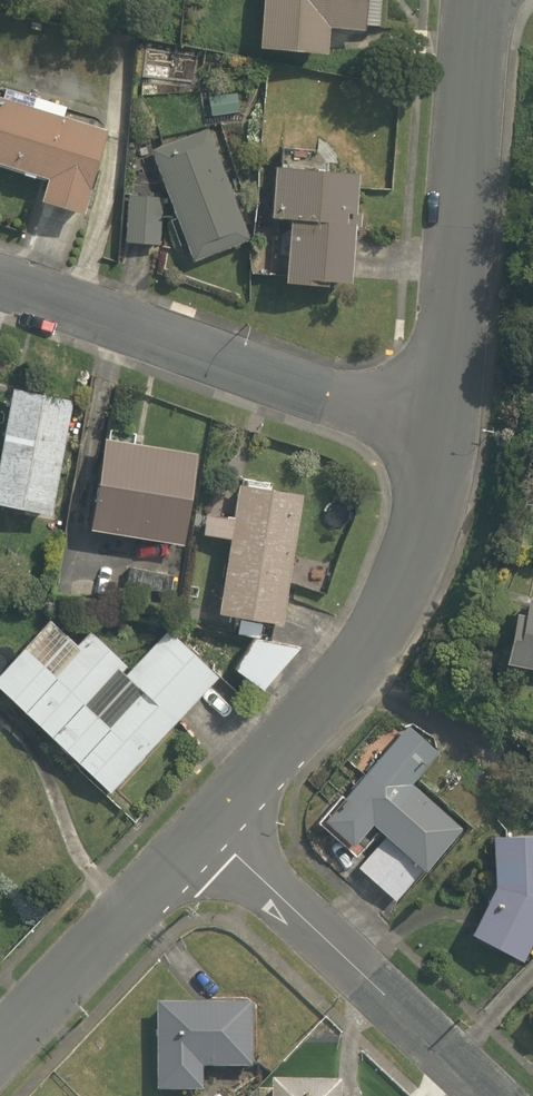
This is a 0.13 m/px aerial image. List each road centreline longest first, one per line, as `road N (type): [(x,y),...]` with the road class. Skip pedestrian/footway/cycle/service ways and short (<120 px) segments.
road 1 (residential): [(443,445),(100,314),(0,292)]
road 2 (tertiary): [(216,829),(345,678),(415,568),(443,445)]
road 3 (tertiary): [(443,445),(490,0)]
road 4 (residential): [(216,829),(490,1095)]
road 5 (tertiary): [(0,1056),(216,829)]

